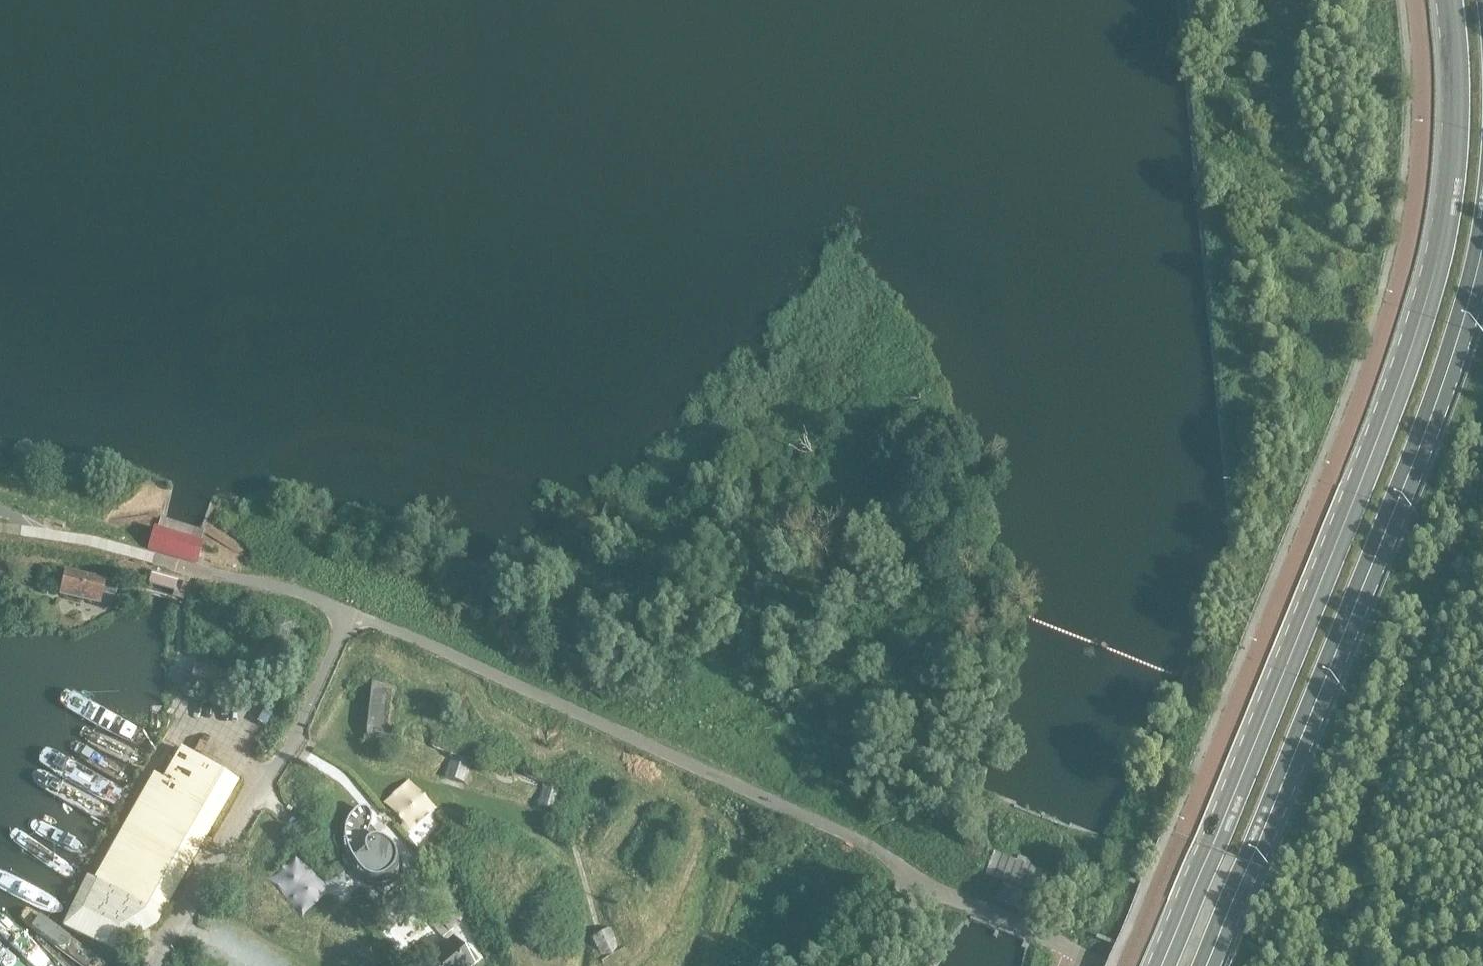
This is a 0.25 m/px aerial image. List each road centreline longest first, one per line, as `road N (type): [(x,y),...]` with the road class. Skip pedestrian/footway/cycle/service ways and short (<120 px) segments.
road 1 (secondary): [(1448,0),(1458,98),(1454,184),(1421,327),(1164,965)]
road 2 (secondary): [(1209,965),(1399,507),(1482,246)]
road 3 (unclassified): [(153,965),(290,746),(347,611),(95,542),(0,527)]
road 4 (unclassified): [(1104,965),(921,882)]

